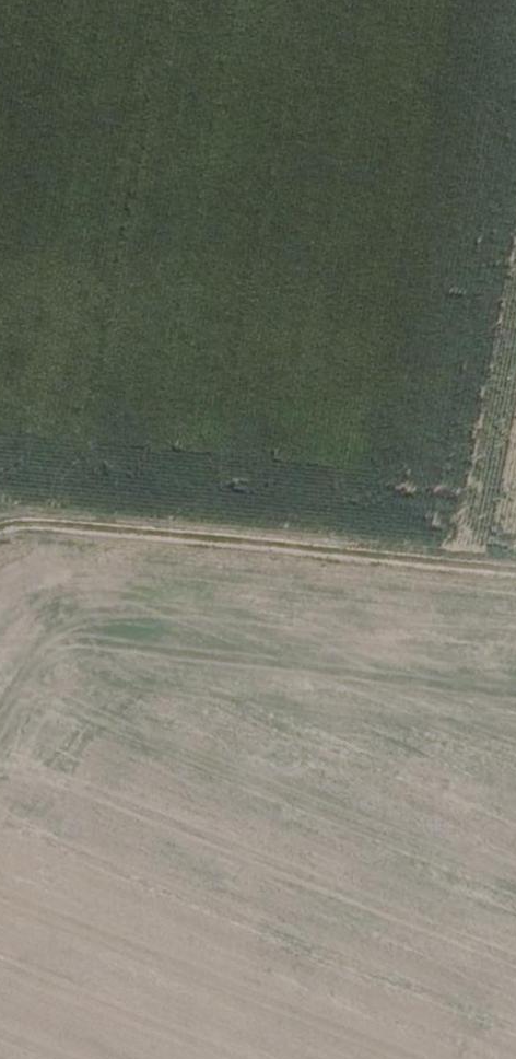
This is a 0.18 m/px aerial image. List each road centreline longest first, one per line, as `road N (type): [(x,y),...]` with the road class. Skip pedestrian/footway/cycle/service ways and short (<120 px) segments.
road 1 (track): [(515,568),(0,531)]

